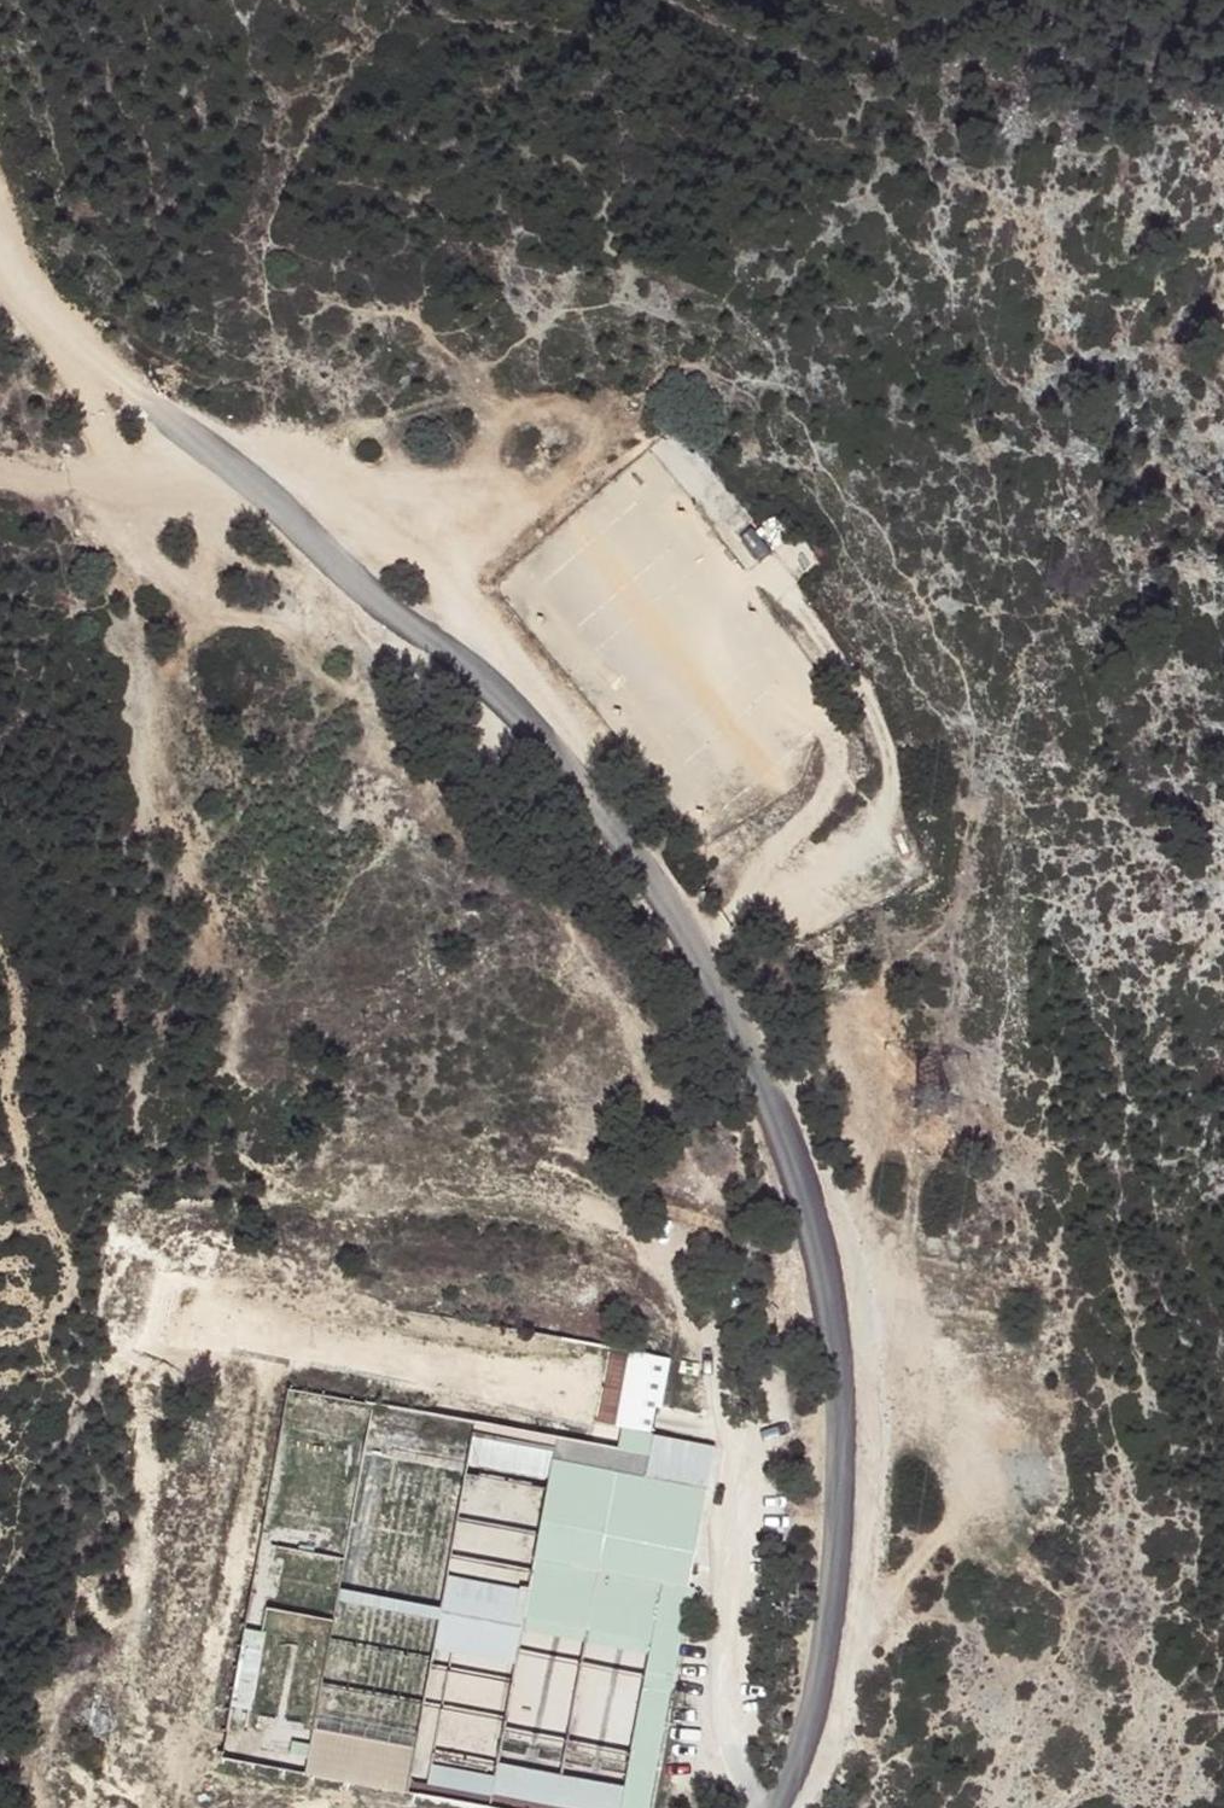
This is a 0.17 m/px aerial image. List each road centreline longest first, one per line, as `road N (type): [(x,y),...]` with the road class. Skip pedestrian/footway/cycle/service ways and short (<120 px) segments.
road 1 (unclassified): [(781,1807),(797,1779),(834,1634),(853,1476),(841,1335),(810,1192),(759,1071),(654,902),(552,766),(327,540),(219,465),(131,387)]
road 2 (track): [(219,465),(95,481),(0,482)]
road 3 (track): [(131,387),(32,318),(0,257)]

